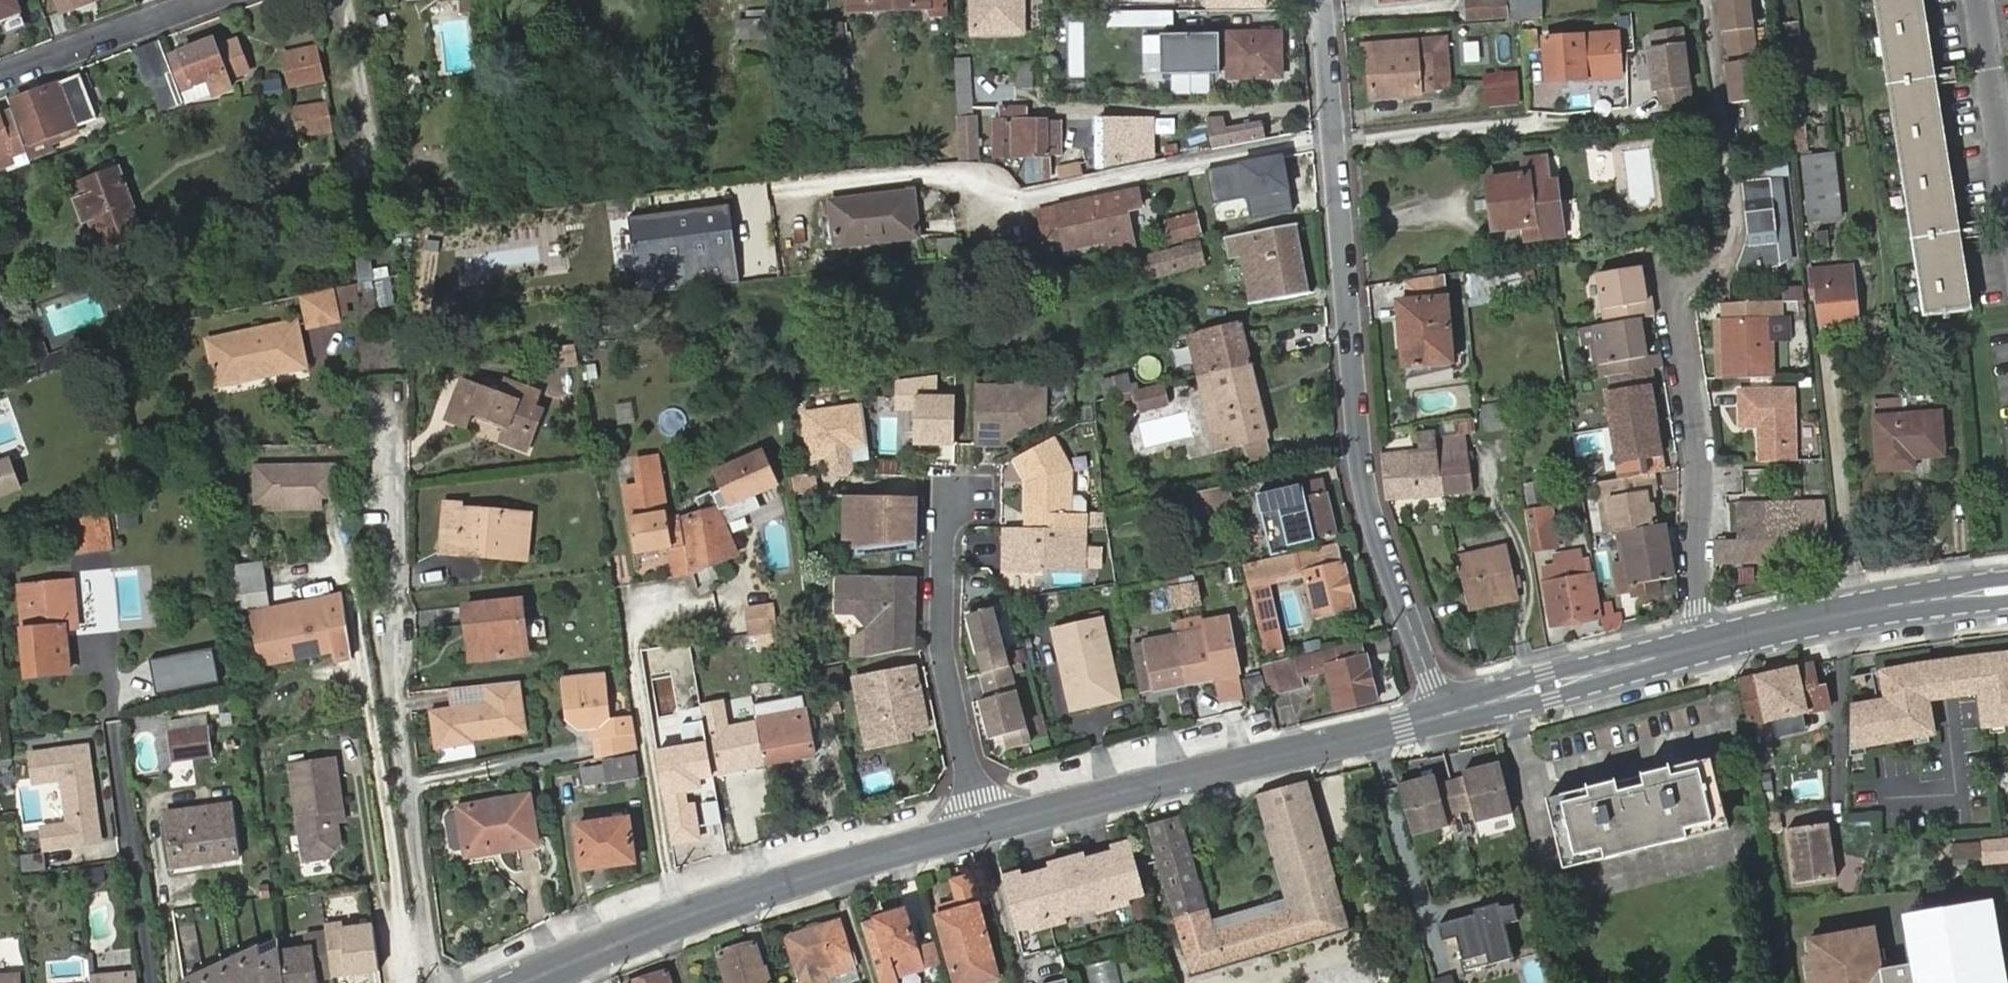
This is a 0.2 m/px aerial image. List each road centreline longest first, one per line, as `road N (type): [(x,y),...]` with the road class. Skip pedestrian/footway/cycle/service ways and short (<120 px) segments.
road 1 (unclassified): [(1322,0),(1361,462),(1374,525),(1445,716)]
road 2 (residential): [(1699,646),(1700,462),(1678,314),(1684,295),(1716,271),(1738,231),(1709,0)]
road 3 (unclassified): [(440,982),(387,620),(385,417)]
road 4 (secondary): [(526,982),(662,925),(984,827)]
road 5 (secondary): [(984,827),(1445,716)]
road 6 (residential): [(984,827),(942,650),(945,511),(963,498)]
road 7 (secondary): [(1699,646),(2007,590)]
road 8 (secondary): [(1445,716),(1699,646)]
road 9 (residential): [(0,77),(214,0)]

